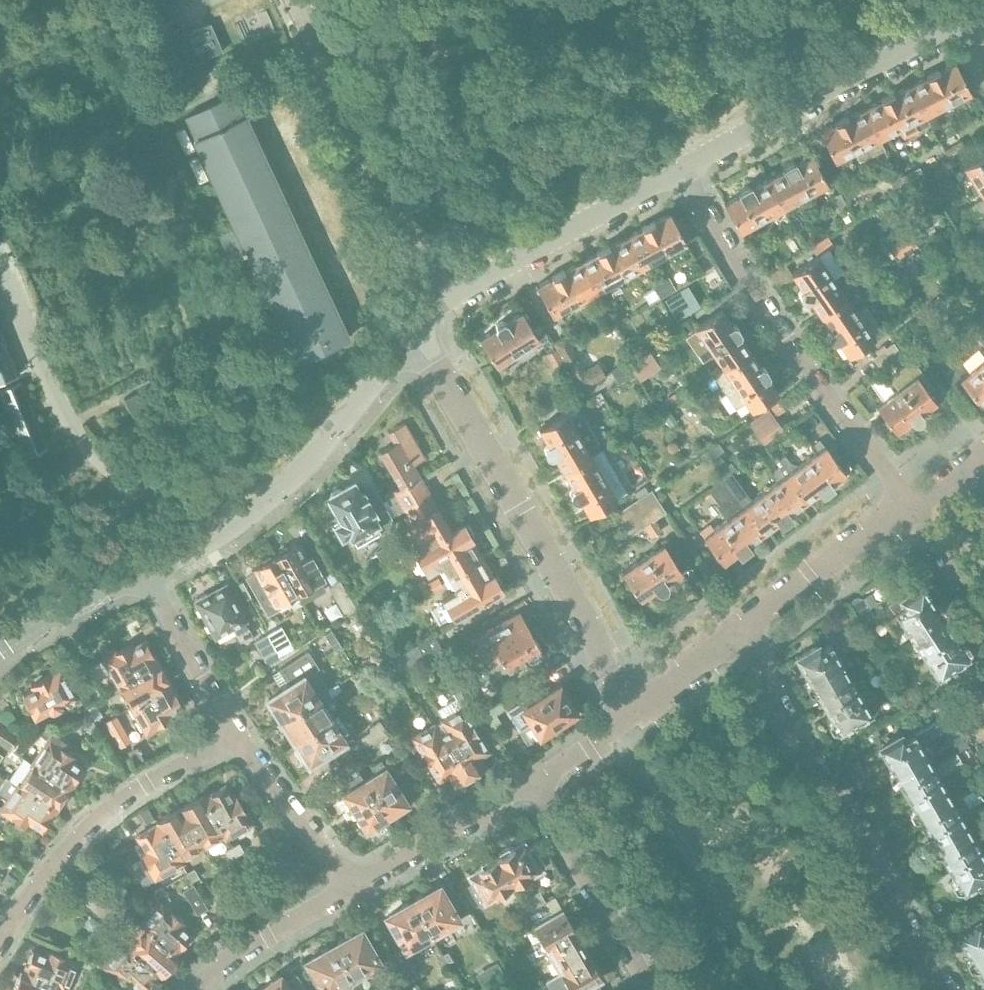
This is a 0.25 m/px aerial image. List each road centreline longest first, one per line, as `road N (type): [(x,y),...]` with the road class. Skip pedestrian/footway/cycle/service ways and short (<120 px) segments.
road 1 (residential): [(635,716),(416,329)]
road 2 (residential): [(947,989),(739,634)]
road 3 (residential): [(908,503),(774,328),(680,171)]
road 4 (residential): [(142,575),(234,523),(294,473),(416,329)]
road 5 (residential): [(680,171),(936,35),(978,22)]
road 6 (residential): [(235,738),(91,823),(0,943)]
road 7 (residential): [(416,329),(482,278),(680,171)]
road 8 (residential): [(528,786),(651,989)]
road 9 (residential): [(739,634),(908,503)]
road 10 (residential): [(352,887),(528,786)]
road 11 (residential): [(192,989),(352,887)]
road 12 (residential): [(352,887),(235,738)]
road 13 (residential): [(235,738),(142,575)]
road 14 (residential): [(0,647),(142,575)]
road 15 (residential): [(983,615),(908,503)]
road 16 (residential): [(635,716),(739,634)]
road 17 (residential): [(528,786),(635,716)]

